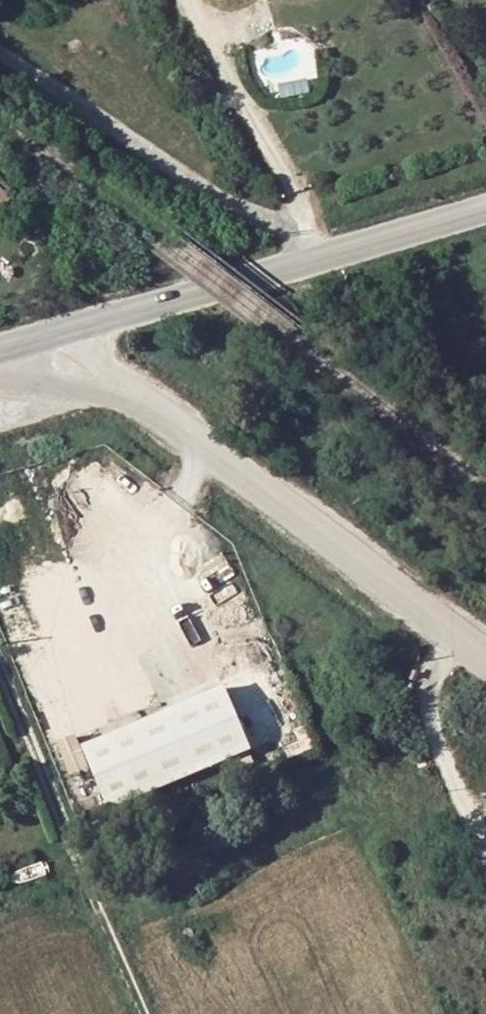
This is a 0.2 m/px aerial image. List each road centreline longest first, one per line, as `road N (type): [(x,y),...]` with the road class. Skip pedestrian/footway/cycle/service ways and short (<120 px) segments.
road 1 (secondary): [(485,208),(76,327)]
road 2 (unclassified): [(135,400),(461,639)]
road 3 (residential): [(485,847),(431,706),(435,674),(461,639)]
road 4 (unclassified): [(15,343),(24,365),(44,380),(135,400)]

